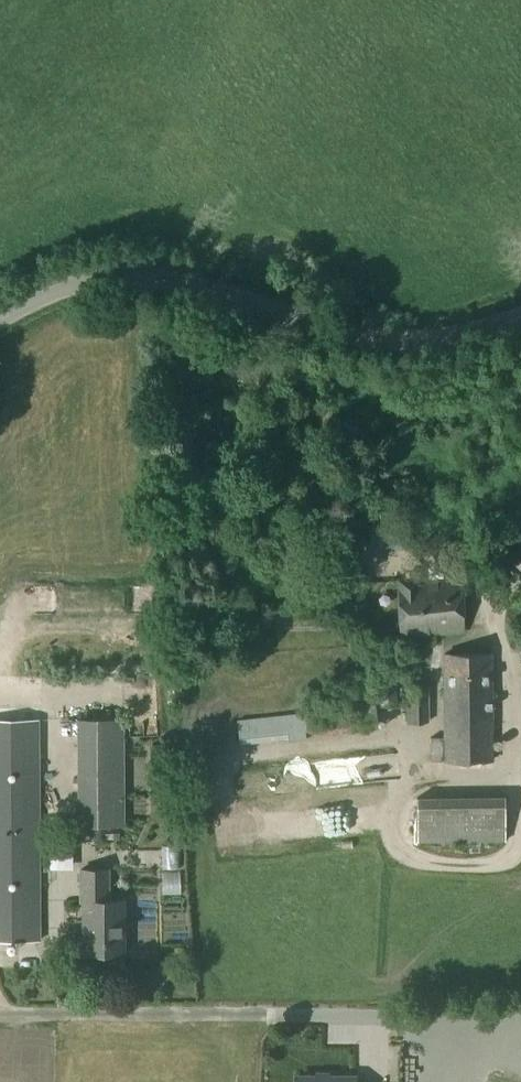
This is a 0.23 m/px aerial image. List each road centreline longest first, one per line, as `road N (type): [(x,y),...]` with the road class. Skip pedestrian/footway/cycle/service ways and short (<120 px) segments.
road 1 (unclassified): [(0,318),(59,288),(124,276),(395,341),(520,318)]
road 2 (track): [(0,1017),(520,1021)]

